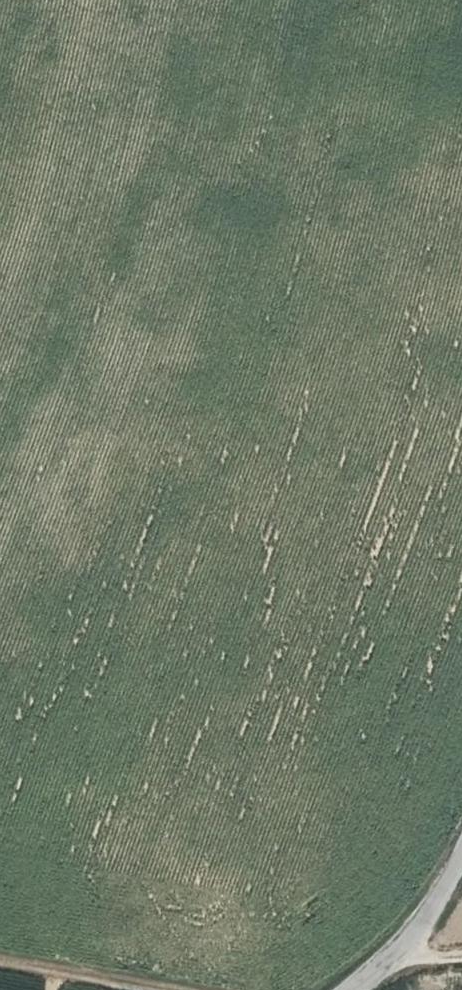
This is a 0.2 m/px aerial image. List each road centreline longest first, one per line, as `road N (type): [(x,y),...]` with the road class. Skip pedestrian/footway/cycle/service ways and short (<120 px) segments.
road 1 (unclassified): [(461,859),(403,948),(356,989)]
road 2 (track): [(0,969),(120,989)]

